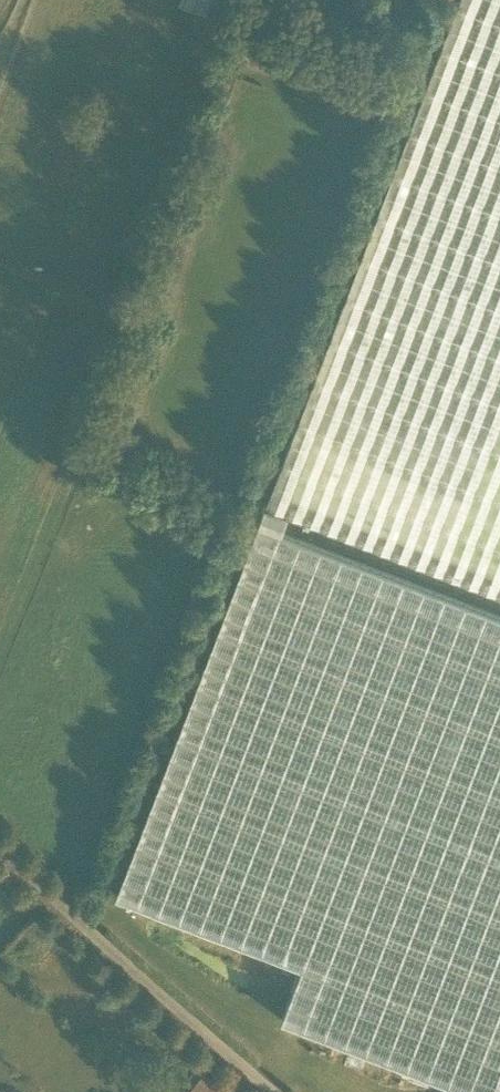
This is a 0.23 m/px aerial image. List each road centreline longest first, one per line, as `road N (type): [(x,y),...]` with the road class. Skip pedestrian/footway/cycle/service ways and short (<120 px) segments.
road 1 (unclassified): [(277,1091),(84,924),(0,839)]

